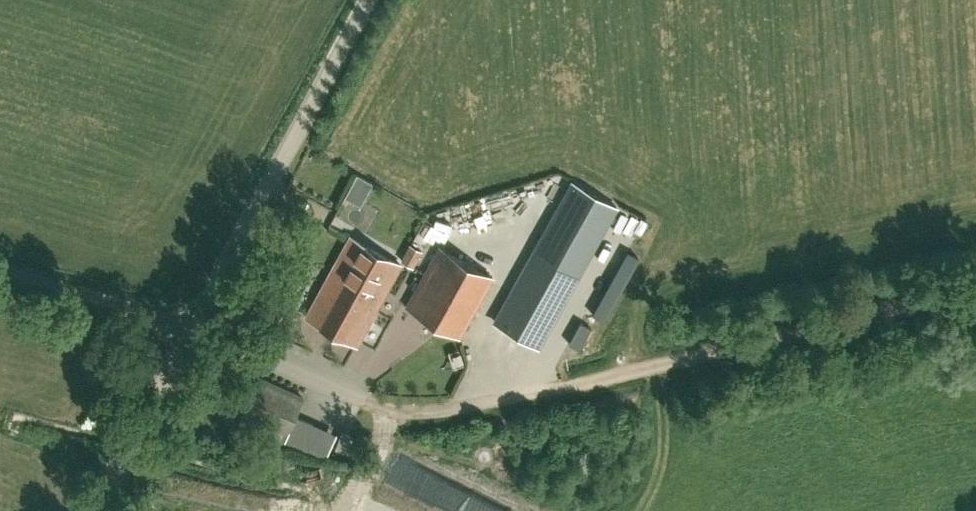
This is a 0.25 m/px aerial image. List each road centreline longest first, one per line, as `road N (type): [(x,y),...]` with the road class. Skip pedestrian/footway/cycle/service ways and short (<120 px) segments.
road 1 (track): [(975,291),(442,408),(365,399),(190,330)]
road 2 (unclassified): [(190,330),(368,0)]
road 3 (track): [(326,510),(297,488),(14,416)]
road 4 (unclassified): [(98,510),(190,330)]
road 5 (unclassified): [(0,274),(190,330)]

